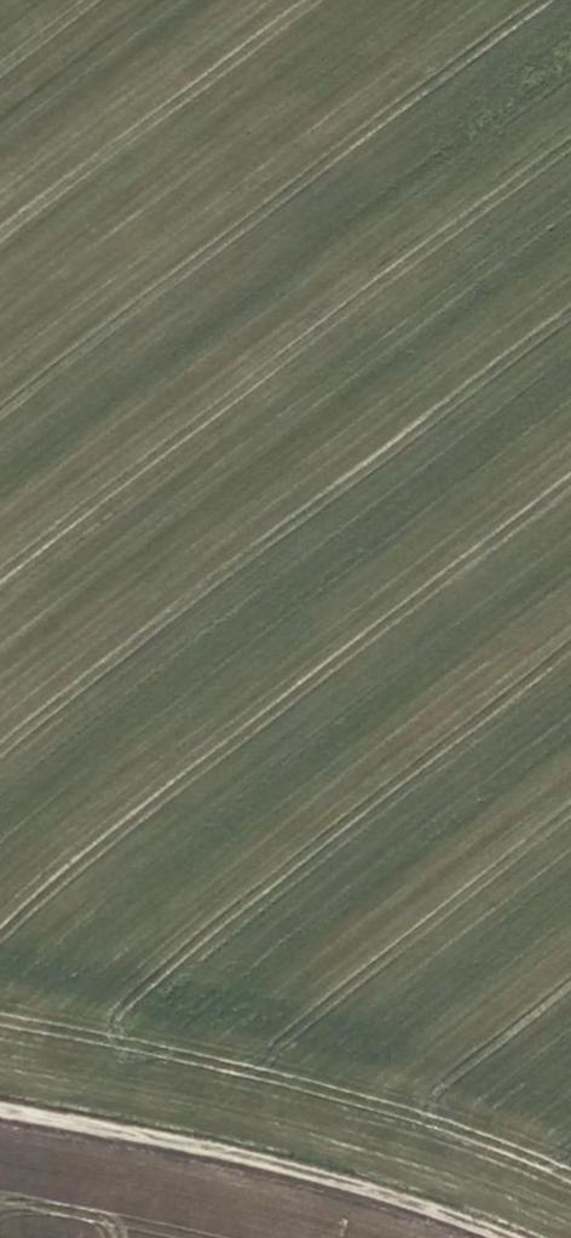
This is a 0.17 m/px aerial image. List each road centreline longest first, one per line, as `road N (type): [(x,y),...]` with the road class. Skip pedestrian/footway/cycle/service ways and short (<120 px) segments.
road 1 (track): [(0,1116),(292,1175),(488,1237)]

